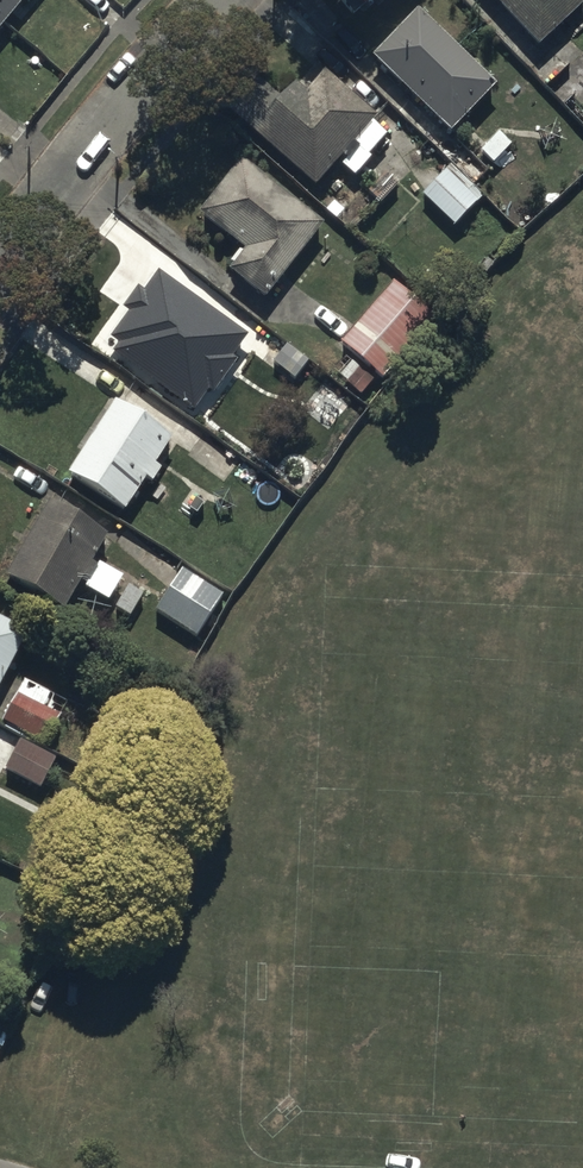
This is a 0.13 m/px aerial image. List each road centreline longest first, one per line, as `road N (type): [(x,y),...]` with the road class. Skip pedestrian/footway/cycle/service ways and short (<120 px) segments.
road 1 (residential): [(217,0),(0,265)]

